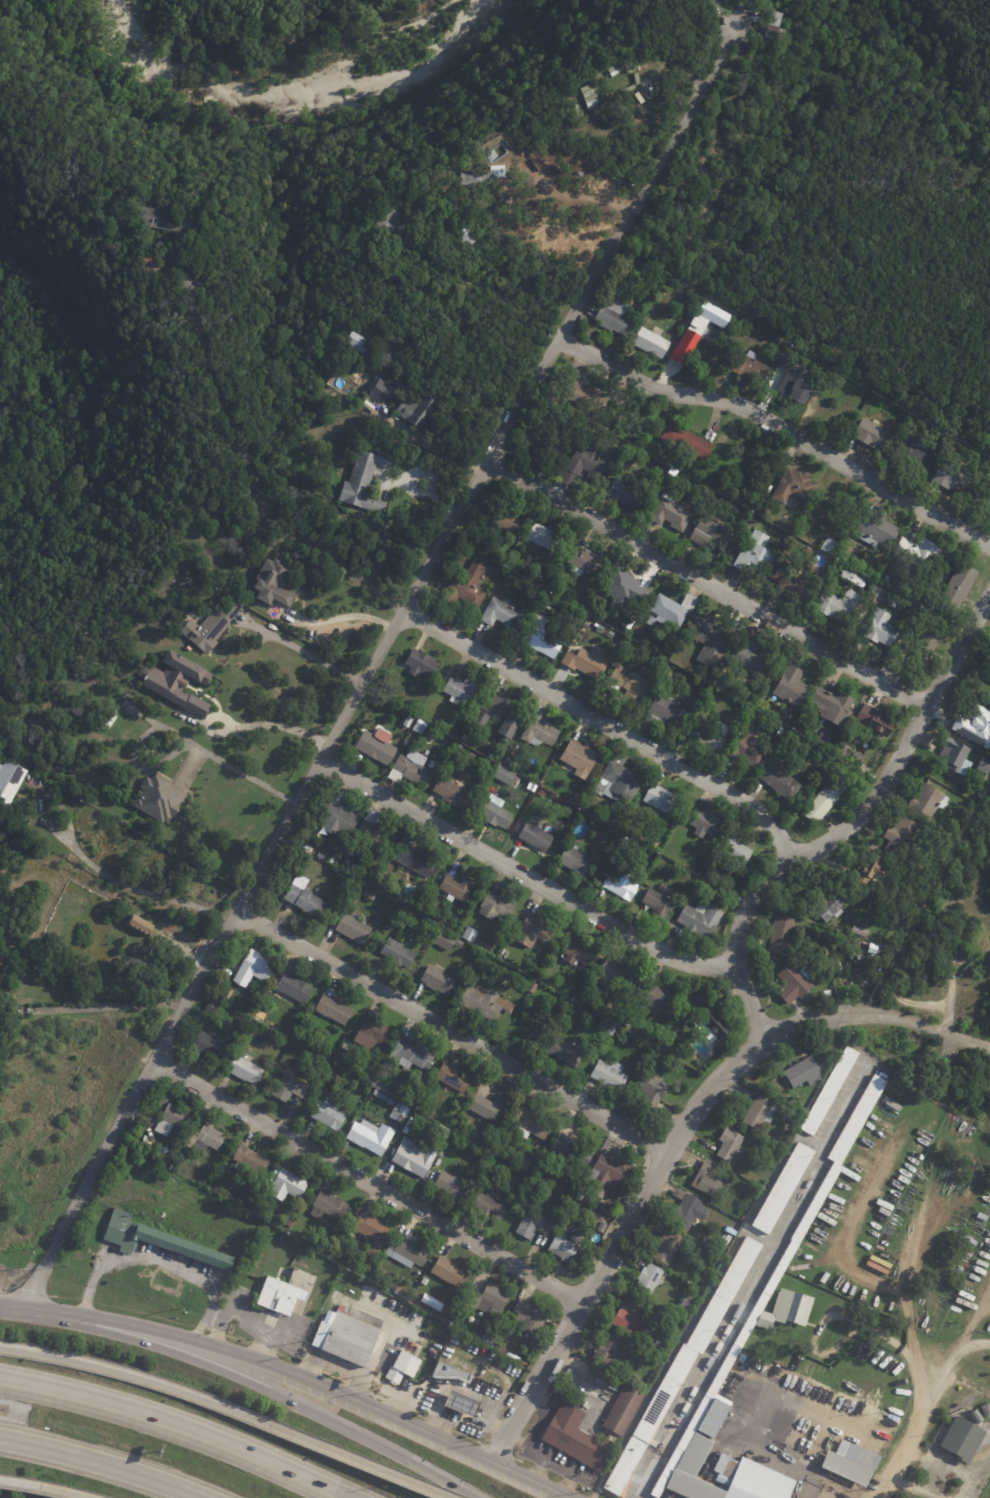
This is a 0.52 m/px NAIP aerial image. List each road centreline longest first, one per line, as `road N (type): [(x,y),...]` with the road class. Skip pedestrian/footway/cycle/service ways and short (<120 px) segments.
road 1 (residential): [(425,563),(25,1311)]
road 2 (residential): [(489,1463),(663,1151),(732,1065),(764,1038),(813,1018),(857,1013),(947,1034)]
road 3 (residential): [(736,26),(425,563)]
road 4 (secondary): [(569,1497),(224,1350),(25,1311)]
road 5 (residential): [(989,590),(871,803),(816,846),(788,856),(744,910),(735,967),(764,1038)]
road 6 (residential): [(925,708),(485,459)]
road 7 (residential): [(663,1151),(236,911)]
road 8 (residential): [(578,1302),(157,1056)]
road 9 (motorway): [(472,1497),(190,1358),(25,1311)]
road 10 (residential): [(989,545),(741,407),(659,389),(556,336)]
road 11 (residential): [(735,967),(668,955),(318,759)]
road 12 (residential): [(788,856),(772,827),(741,800),(402,604)]
road 13 (motorway): [(342,1497),(176,1428),(0,1384)]
road 14 (motorway): [(269,1428),(133,1378),(0,1350)]
road 15 (residential): [(879,1497),(922,1405),(906,1299)]
road 16 (motorway): [(0,1440),(193,1497)]
road 17 (motorway): [(442,1497),(269,1428)]

